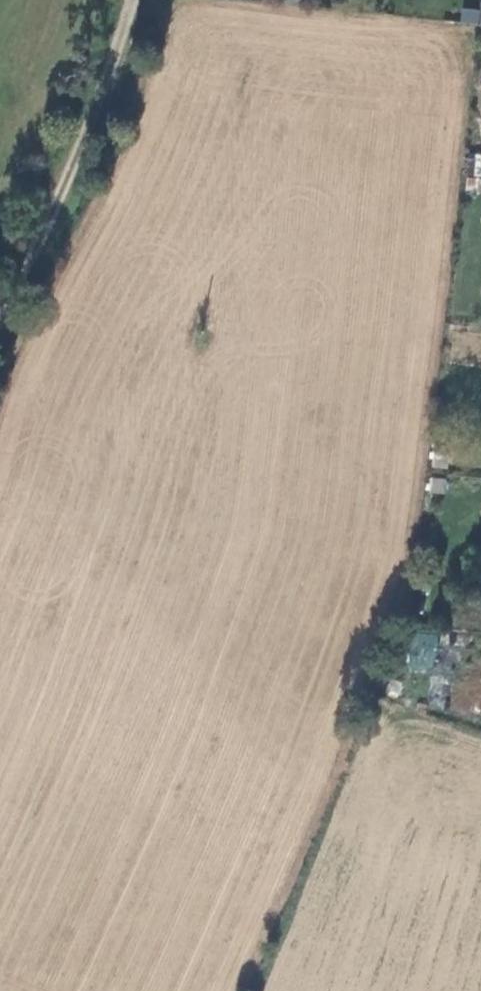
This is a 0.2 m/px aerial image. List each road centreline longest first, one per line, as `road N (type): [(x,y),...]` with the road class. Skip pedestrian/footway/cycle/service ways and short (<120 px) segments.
road 1 (track): [(0,338),(133,0)]

